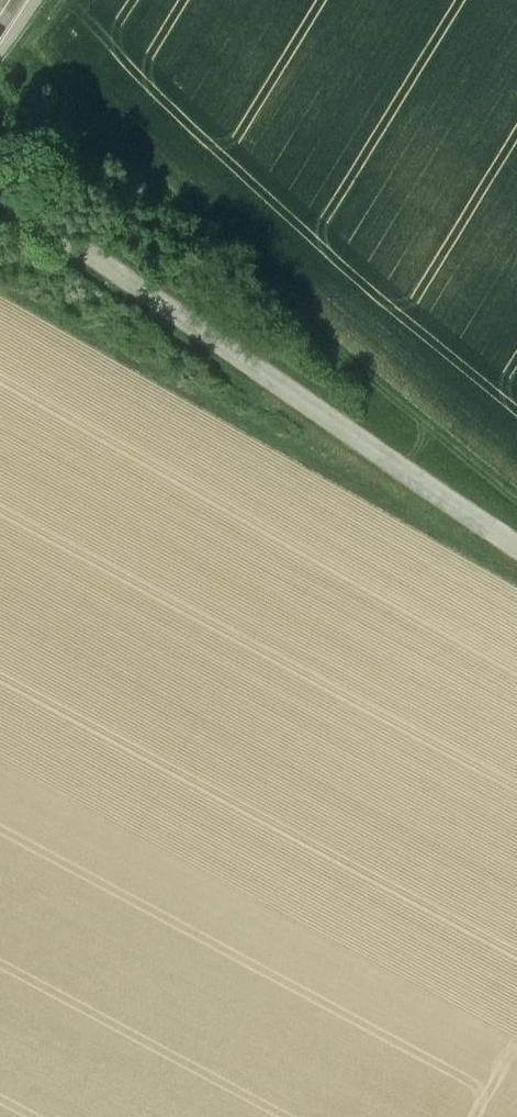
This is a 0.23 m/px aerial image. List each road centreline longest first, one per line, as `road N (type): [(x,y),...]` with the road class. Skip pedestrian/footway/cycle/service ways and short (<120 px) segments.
road 1 (unclassified): [(0,195),(516,549)]

